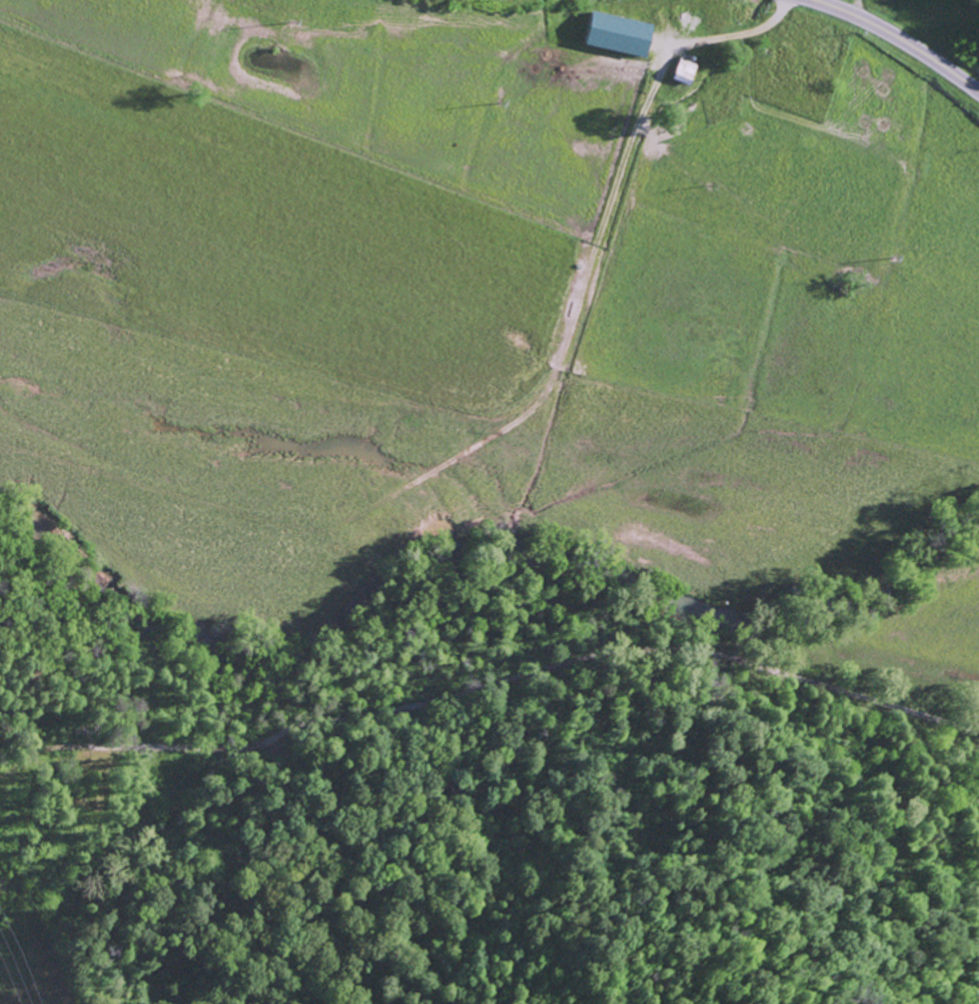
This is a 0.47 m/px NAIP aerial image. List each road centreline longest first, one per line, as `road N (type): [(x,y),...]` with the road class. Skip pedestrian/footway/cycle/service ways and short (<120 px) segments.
road 1 (residential): [(0,699),(248,724),(561,645),(955,683),(978,695)]
road 2 (primary): [(978,93),(894,36),(811,0)]

